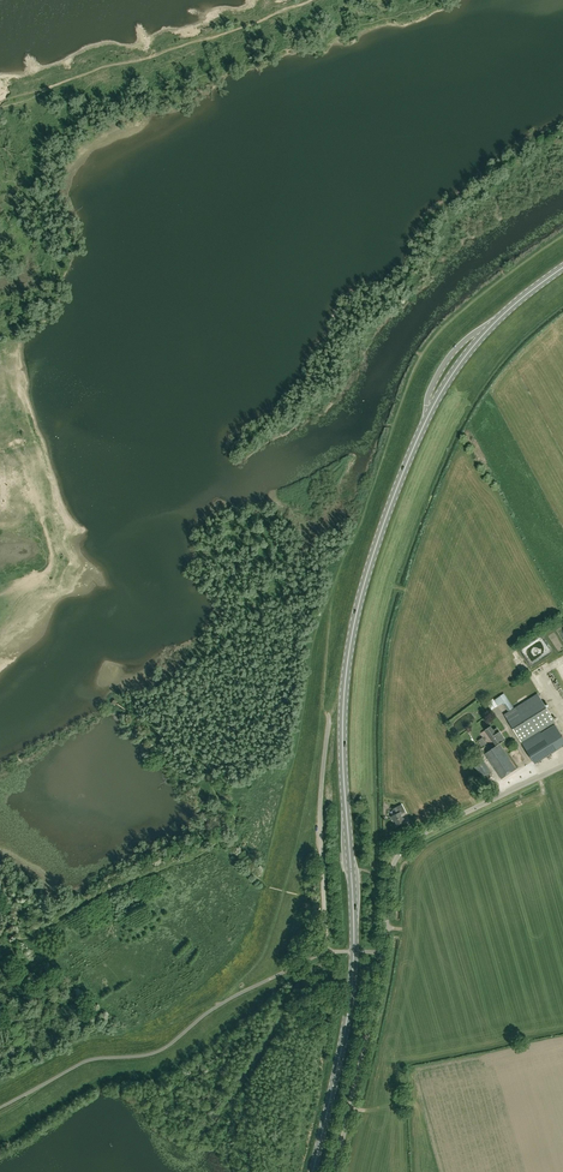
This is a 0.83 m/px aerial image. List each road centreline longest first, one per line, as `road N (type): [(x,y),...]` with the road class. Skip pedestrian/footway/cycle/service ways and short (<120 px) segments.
road 1 (primary): [(354,952),(343,711),(369,567),(442,391),(492,324),(562,269)]
road 2 (unclassified): [(382,953),(389,877),(401,850),(562,766)]
road 3 (unclassified): [(354,952),(329,951),(326,927),(320,795),(329,717)]
road 4 (unclassified): [(334,1171),(382,953)]
road 5 (primary): [(313,1171),(354,952)]

